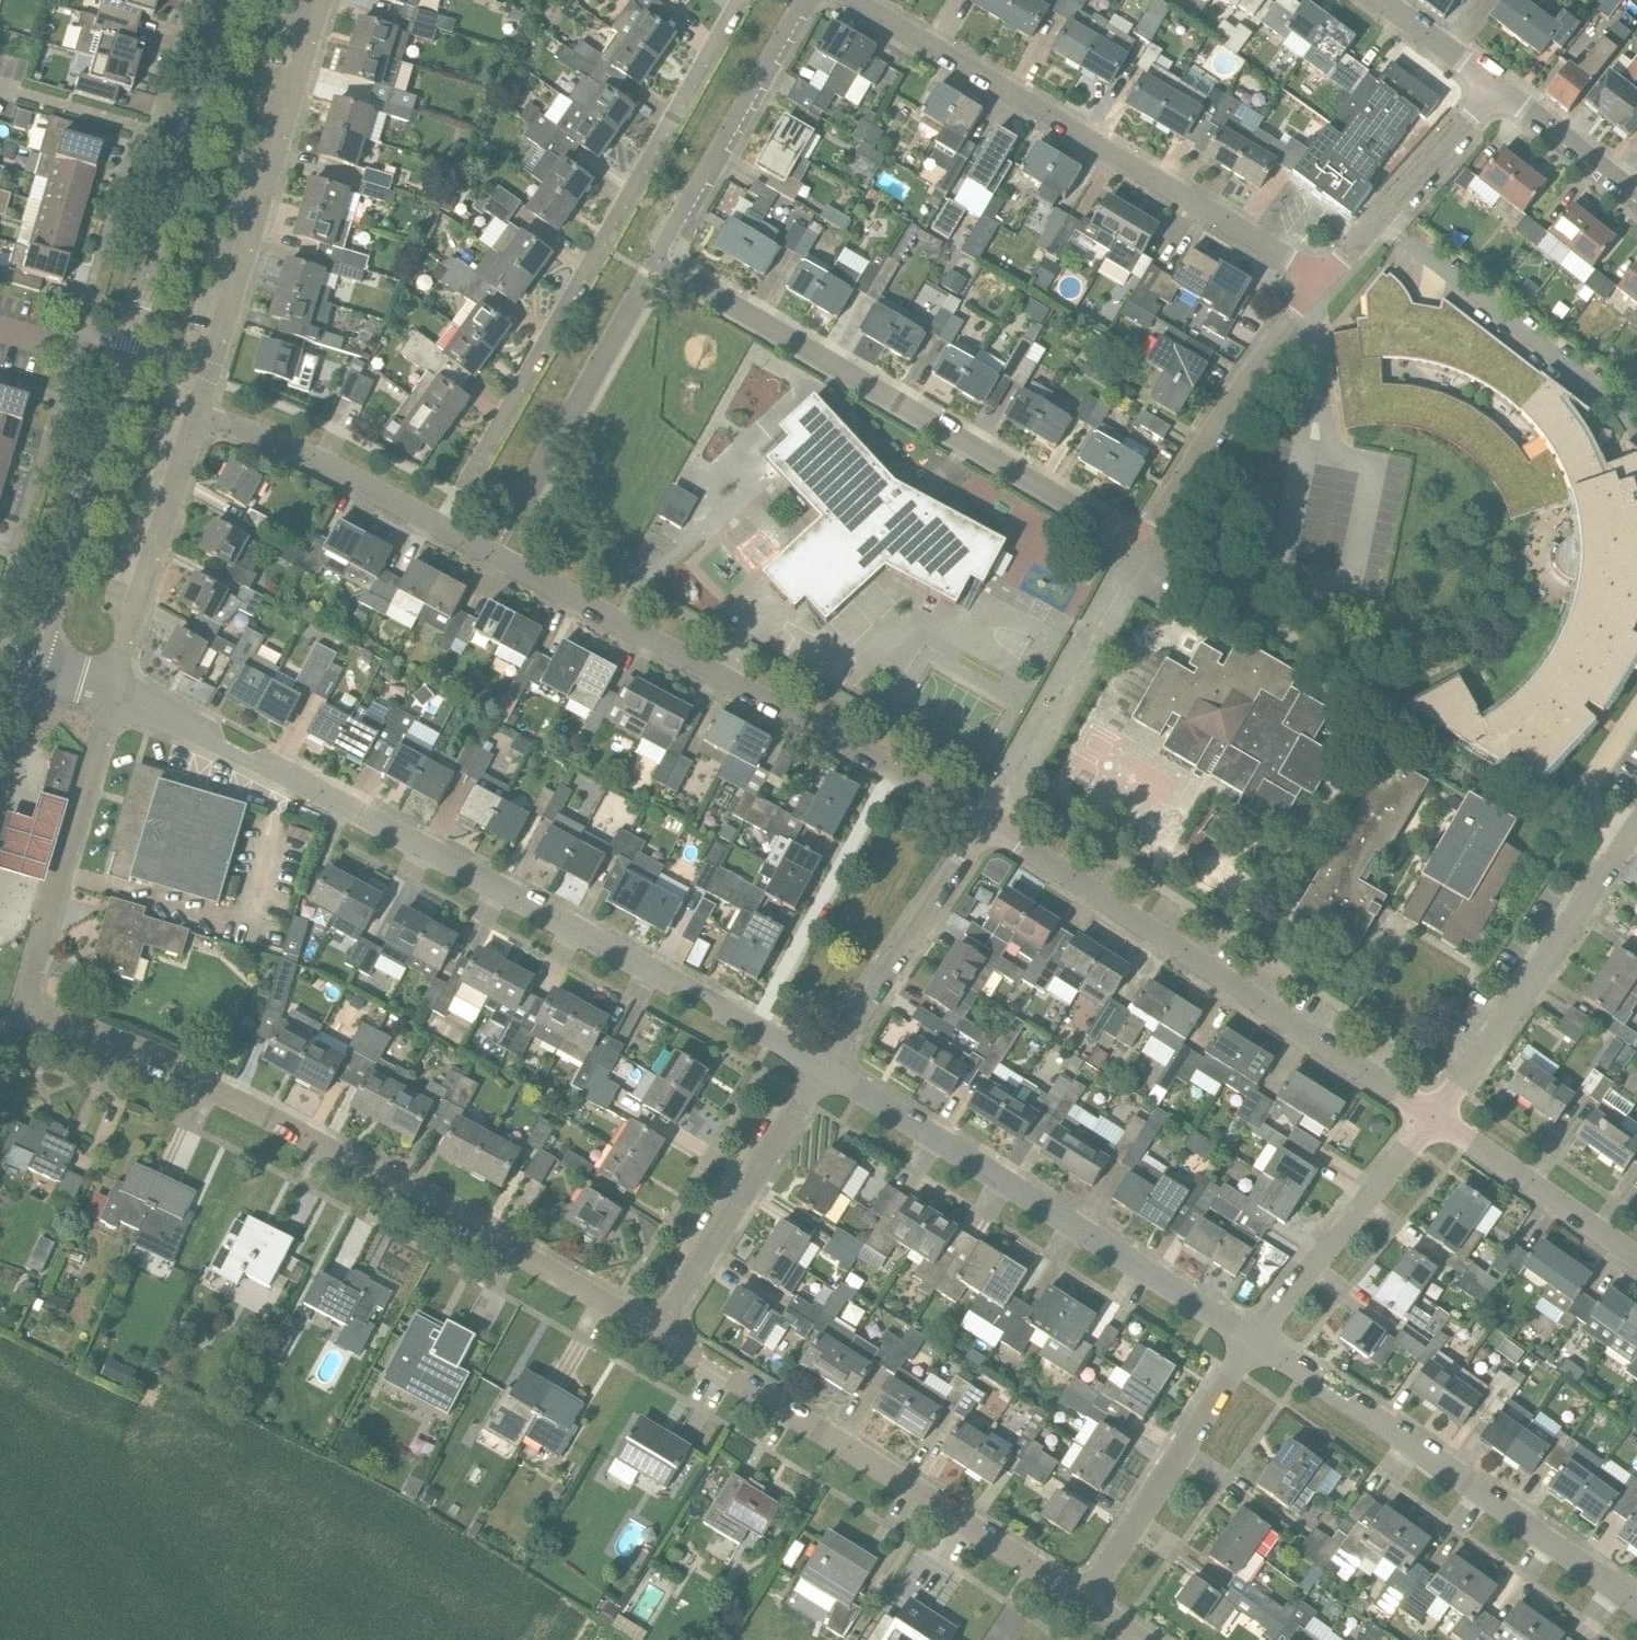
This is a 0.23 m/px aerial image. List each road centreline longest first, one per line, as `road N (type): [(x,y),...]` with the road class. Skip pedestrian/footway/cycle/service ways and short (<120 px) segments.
road 1 (residential): [(802,0),(660,262),(1144,541),(1260,353),(1319,278)]
road 2 (residential): [(822,1066),(116,685)]
road 3 (residential): [(19,1016),(228,1096),(661,1330)]
road 4 (residential): [(984,820),(442,523)]
road 5 (residential): [(743,0),(442,523)]
road 6 (residential): [(1437,1116),(984,820)]
road 7 (residential): [(1319,278),(863,0)]
road 8 (residential): [(1255,1340),(822,1066)]
road 9 (residential): [(661,1330),(1057,1581),(1097,1584)]
road 10 (residential): [(1636,1603),(1255,1340)]
road 11 (residential): [(197,413),(321,0)]
road 12 (tertiary): [(122,364),(229,0)]
road 13 (residential): [(1437,1116),(1636,821)]
road 14 (residential): [(19,1016),(116,685)]
road 15 (tertiary): [(35,661),(122,364)]
road 16 (residential): [(661,1330),(822,1066)]
road 17 (residential): [(822,1066),(984,820)]
road 18 (residential): [(1097,1584),(1255,1340)]
road 19 (residential): [(1255,1340),(1437,1116)]
road 20 (residential): [(116,685),(197,413)]
road 21 (residential): [(442,523),(320,460),(197,413)]
road 22 (residential): [(1319,278),(1498,82)]
road 23 (residential): [(1636,1253),(1437,1116)]
road 24 (residential): [(1636,191),(1498,82)]
road 25 (residential): [(138,127),(0,83)]
road 26 (residential): [(1498,82),(1385,0)]
road 27 (residential): [(122,364),(0,327)]
road 28 (tertiary): [(0,783),(35,661)]

